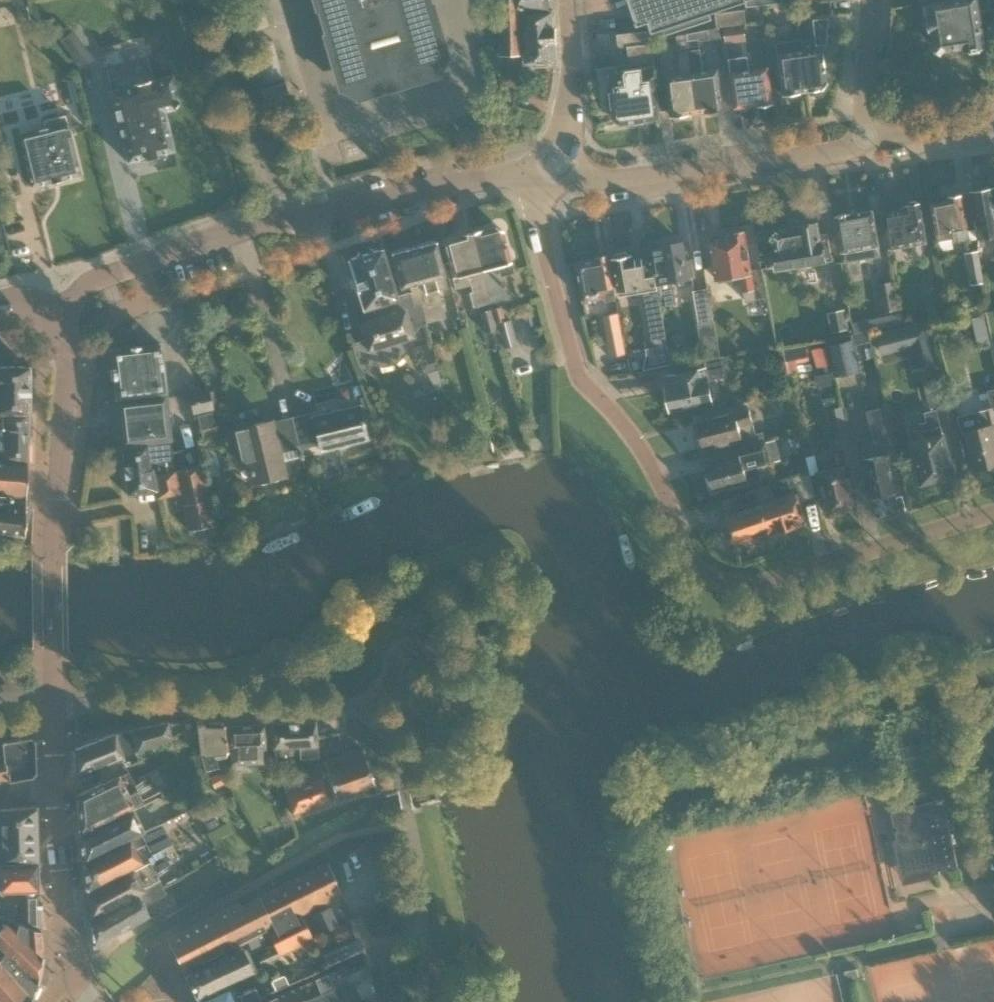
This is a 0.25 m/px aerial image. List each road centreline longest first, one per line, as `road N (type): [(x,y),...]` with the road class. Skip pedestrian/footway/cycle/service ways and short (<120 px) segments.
road 1 (residential): [(993,521),(752,595),(718,594),(699,575),(651,466),(583,387),(538,209),(553,168)]
road 2 (residential): [(56,309),(92,281),(263,221),(553,168)]
road 3 (unclassified): [(54,704),(53,540),(68,365),(56,309)]
road 4 (residential): [(553,168),(637,177),(842,151),(868,137)]
road 5 (residential): [(71,972),(54,791)]
road 6 (residential): [(553,168),(573,63),(568,0)]
road 7 (residential): [(868,137),(862,100),(871,0)]
road 8 (residential): [(868,137),(993,118)]

